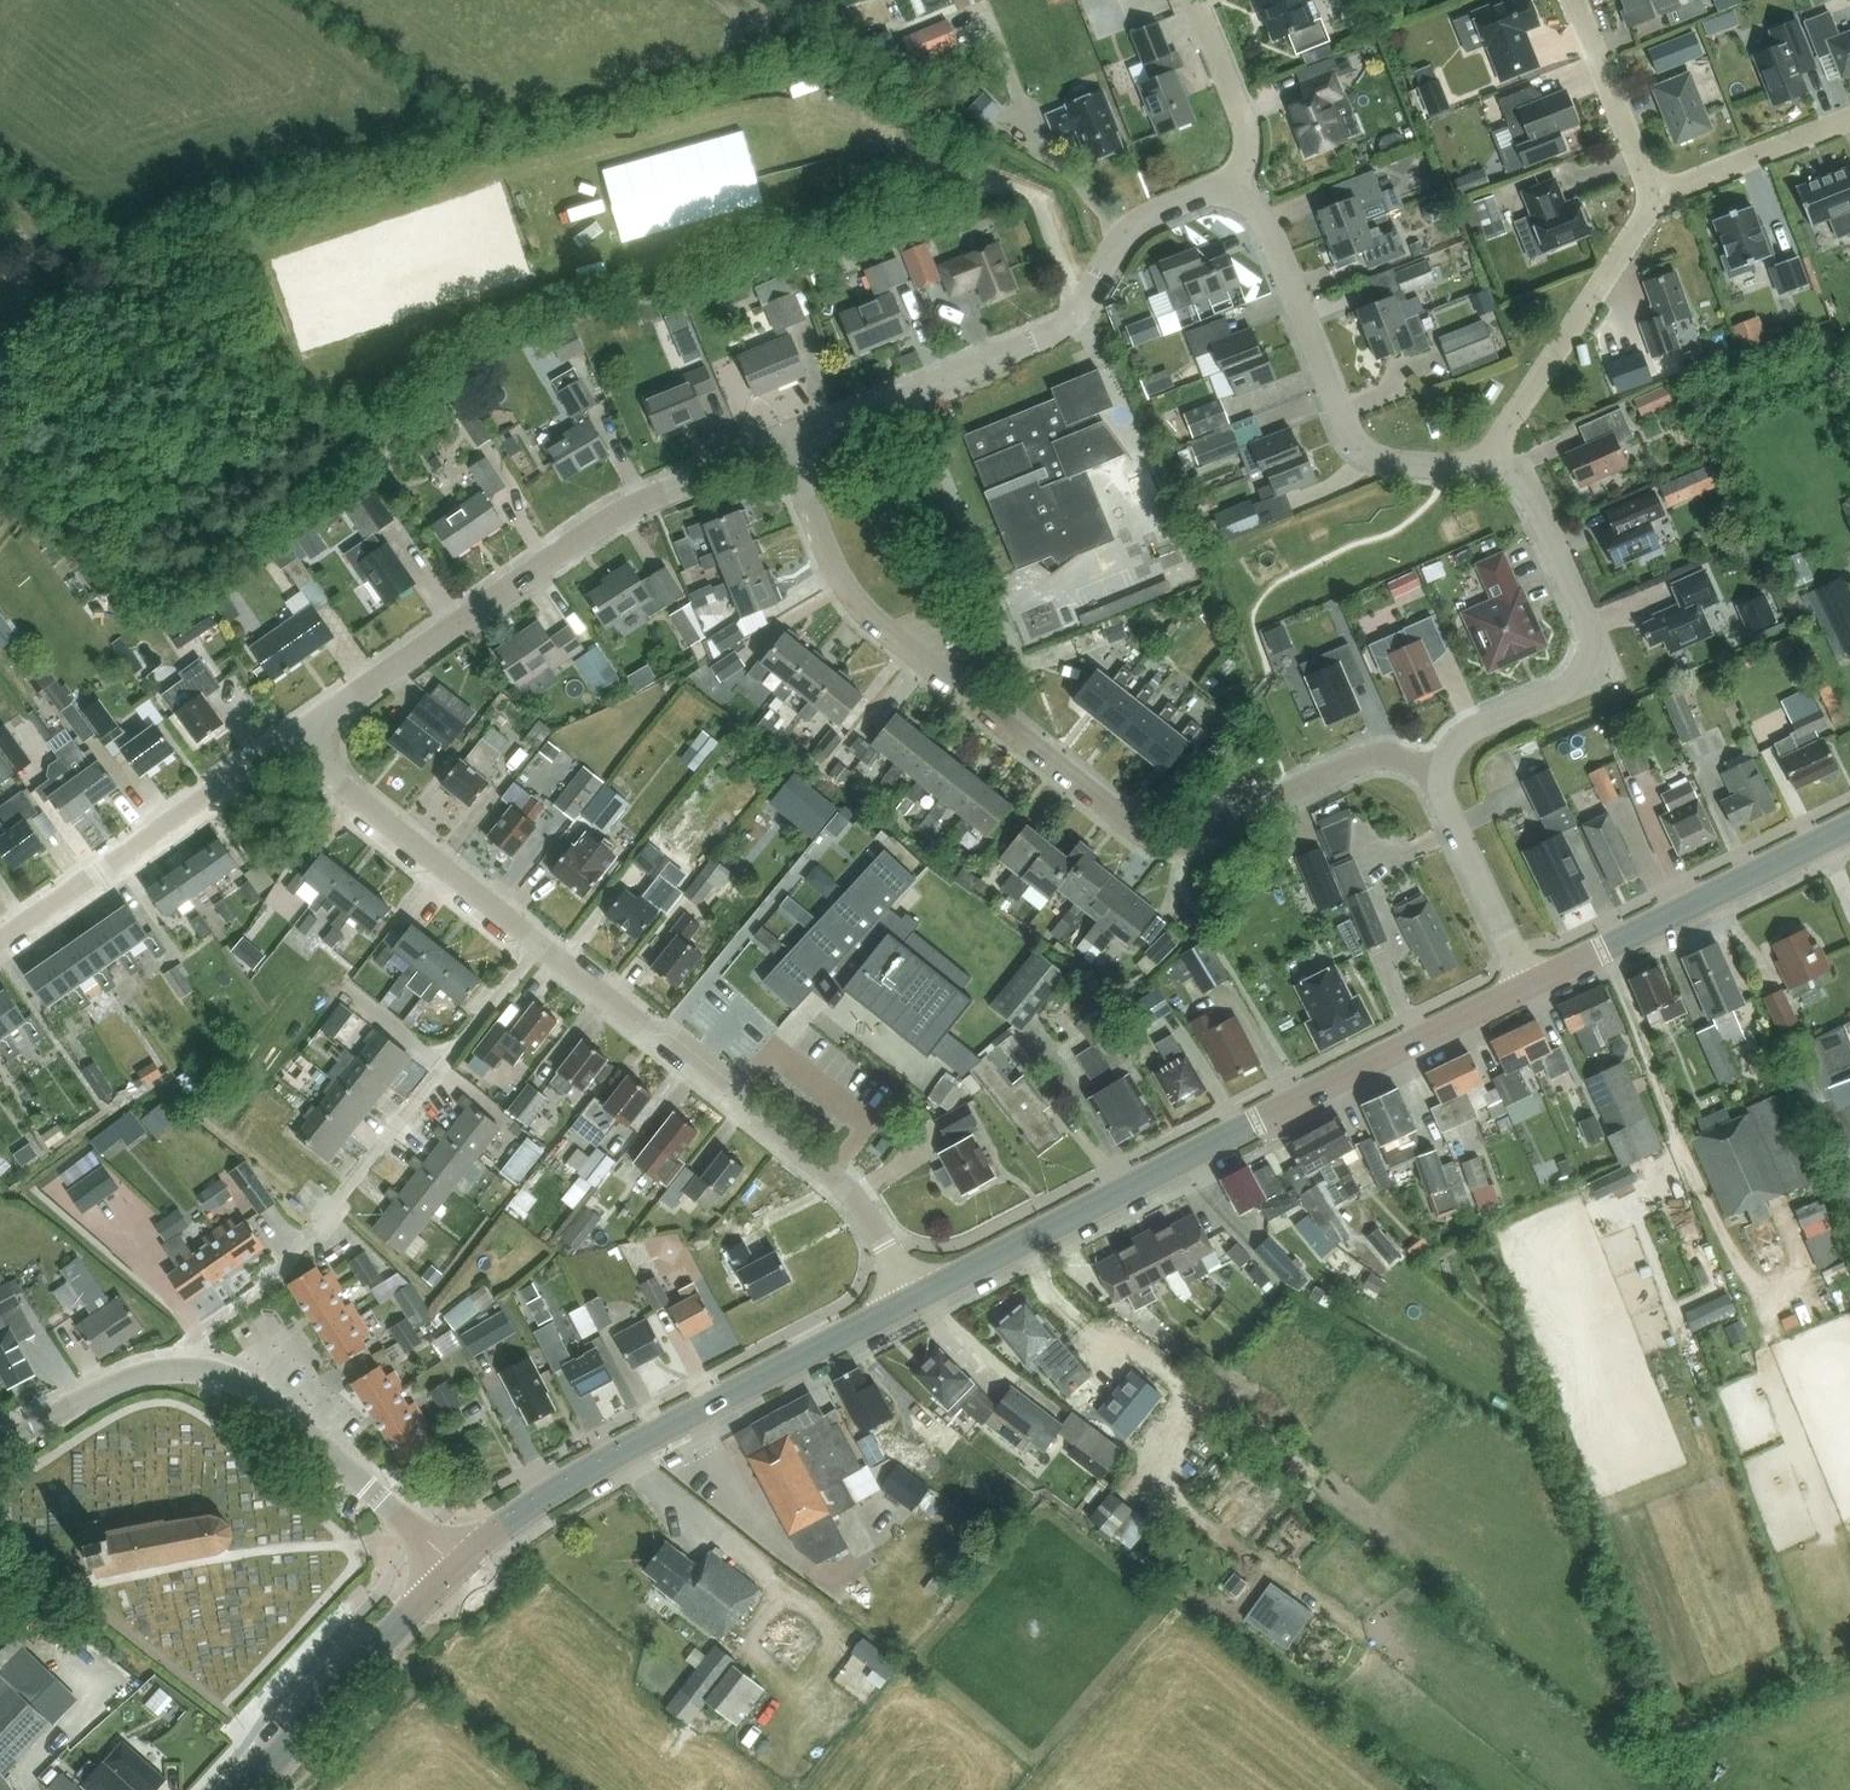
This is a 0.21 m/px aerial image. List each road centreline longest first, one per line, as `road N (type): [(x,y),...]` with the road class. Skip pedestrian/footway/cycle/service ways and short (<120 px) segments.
road 1 (residential): [(1443,770),(1364,757),(1186,840),(1141,831),(860,604),(829,554),(785,442)]
road 2 (secondary): [(914,1299),(1531,985)]
road 3 (residential): [(293,737),(607,519),(785,442)]
road 4 (residential): [(161,1368),(274,1280),(542,942)]
road 5 (secondary): [(455,1569),(537,1499),(914,1299)]
road 6 (residential): [(785,442),(1049,335),(1078,308),(1131,226),(1204,191),(1234,189)]
road 7 (residential): [(914,1299),(864,1207),(832,1168),(542,942)]
road 8 (residential): [(1489,468),(1528,484),(1594,632),(1595,660),(1581,682),(1474,726),(1443,770)]
road 9 (residential): [(1234,189),(1270,231),(1362,445),(1392,460),(1489,468)]
road 10 (tertiary): [(455,1569),(263,1395),(205,1368),(161,1368)]
road 11 (residential): [(0,940),(293,737)]
road 12 (secondary): [(1531,985),(1849,826)]
road 13 (residential): [(542,942),(293,737)]
road 14 (residential): [(1489,468),(1507,426),(1653,196)]
road 15 (secondary): [(246,1789),(455,1569)]
road 16 (residential): [(1531,985),(1444,802),(1443,770)]
road 17 (residential): [(1575,0),(1653,196)]
road 18 (residential): [(1653,196),(1849,118)]
road 19 (residential): [(1234,189),(1246,127),(1195,0)]
road 20 (tertiary): [(161,1368),(0,1441)]

